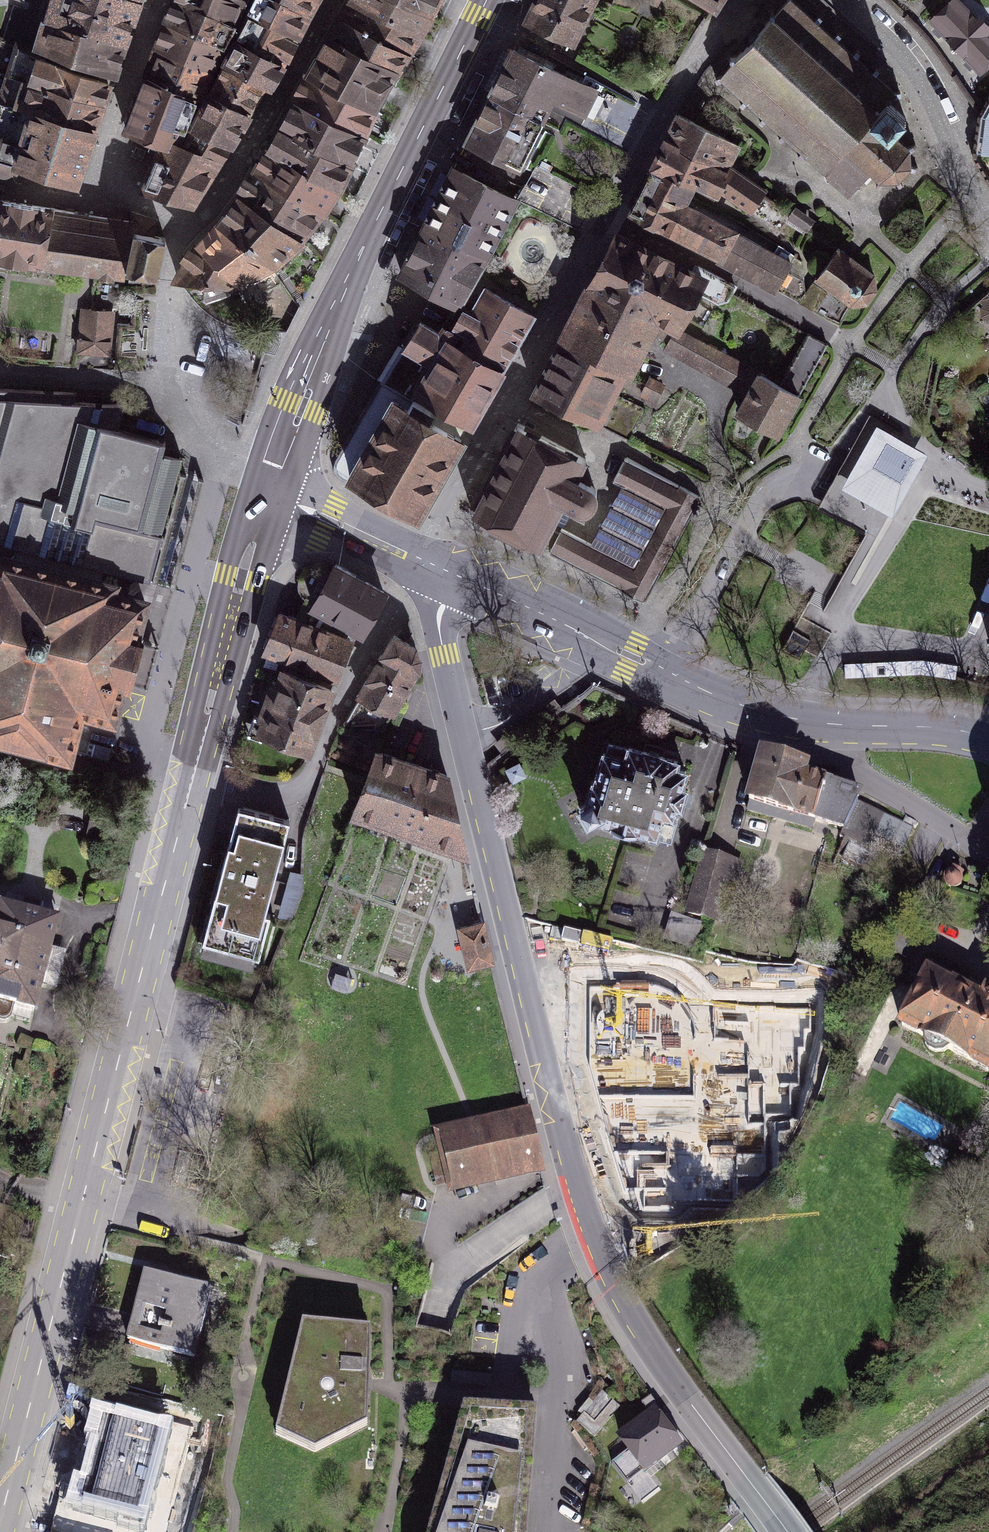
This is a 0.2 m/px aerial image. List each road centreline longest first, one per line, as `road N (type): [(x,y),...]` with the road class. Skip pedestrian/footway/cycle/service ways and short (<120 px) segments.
road 1 (residential): [(457,575),(439,620),(443,655),(576,1192),(625,1302),(668,1373),(787,1531)]
road 2 (primary): [(0,1519),(192,779)]
road 3 (residential): [(988,739),(767,714),(457,575)]
road 4 (primary): [(274,487),(349,282),(488,0)]
road 5 (residential): [(608,218),(421,559)]
road 6 (residential): [(421,559),(351,671),(307,781),(278,796),(192,779)]
road 7 (primary): [(192,779),(274,487)]
road 8 (residential): [(274,487),(207,437),(174,385),(168,285),(179,239)]
road 9 (residential): [(179,239),(208,210),(332,0)]
road 10 (residential): [(608,218),(849,346)]
road 11 (residential): [(844,0),(917,74),(988,226)]
road 12 (residential): [(743,0),(675,92),(608,218)]
road 13 (residential): [(157,0),(101,163),(113,197)]
road 14 (residential): [(421,559),(274,487)]

